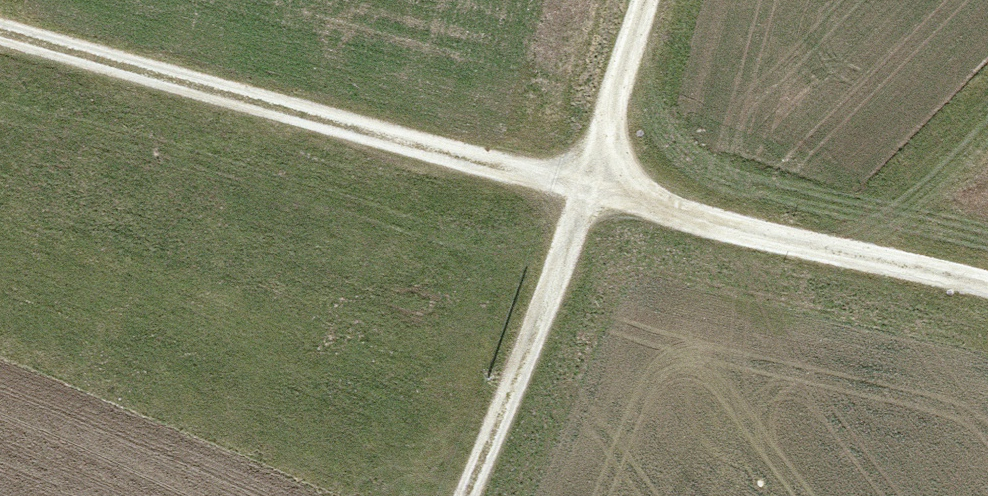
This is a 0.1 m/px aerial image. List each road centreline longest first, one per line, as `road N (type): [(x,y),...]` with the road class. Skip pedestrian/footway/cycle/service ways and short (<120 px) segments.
road 1 (track): [(987,282),(588,190),(0,34)]
road 2 (track): [(461,495),(588,190),(649,0)]

